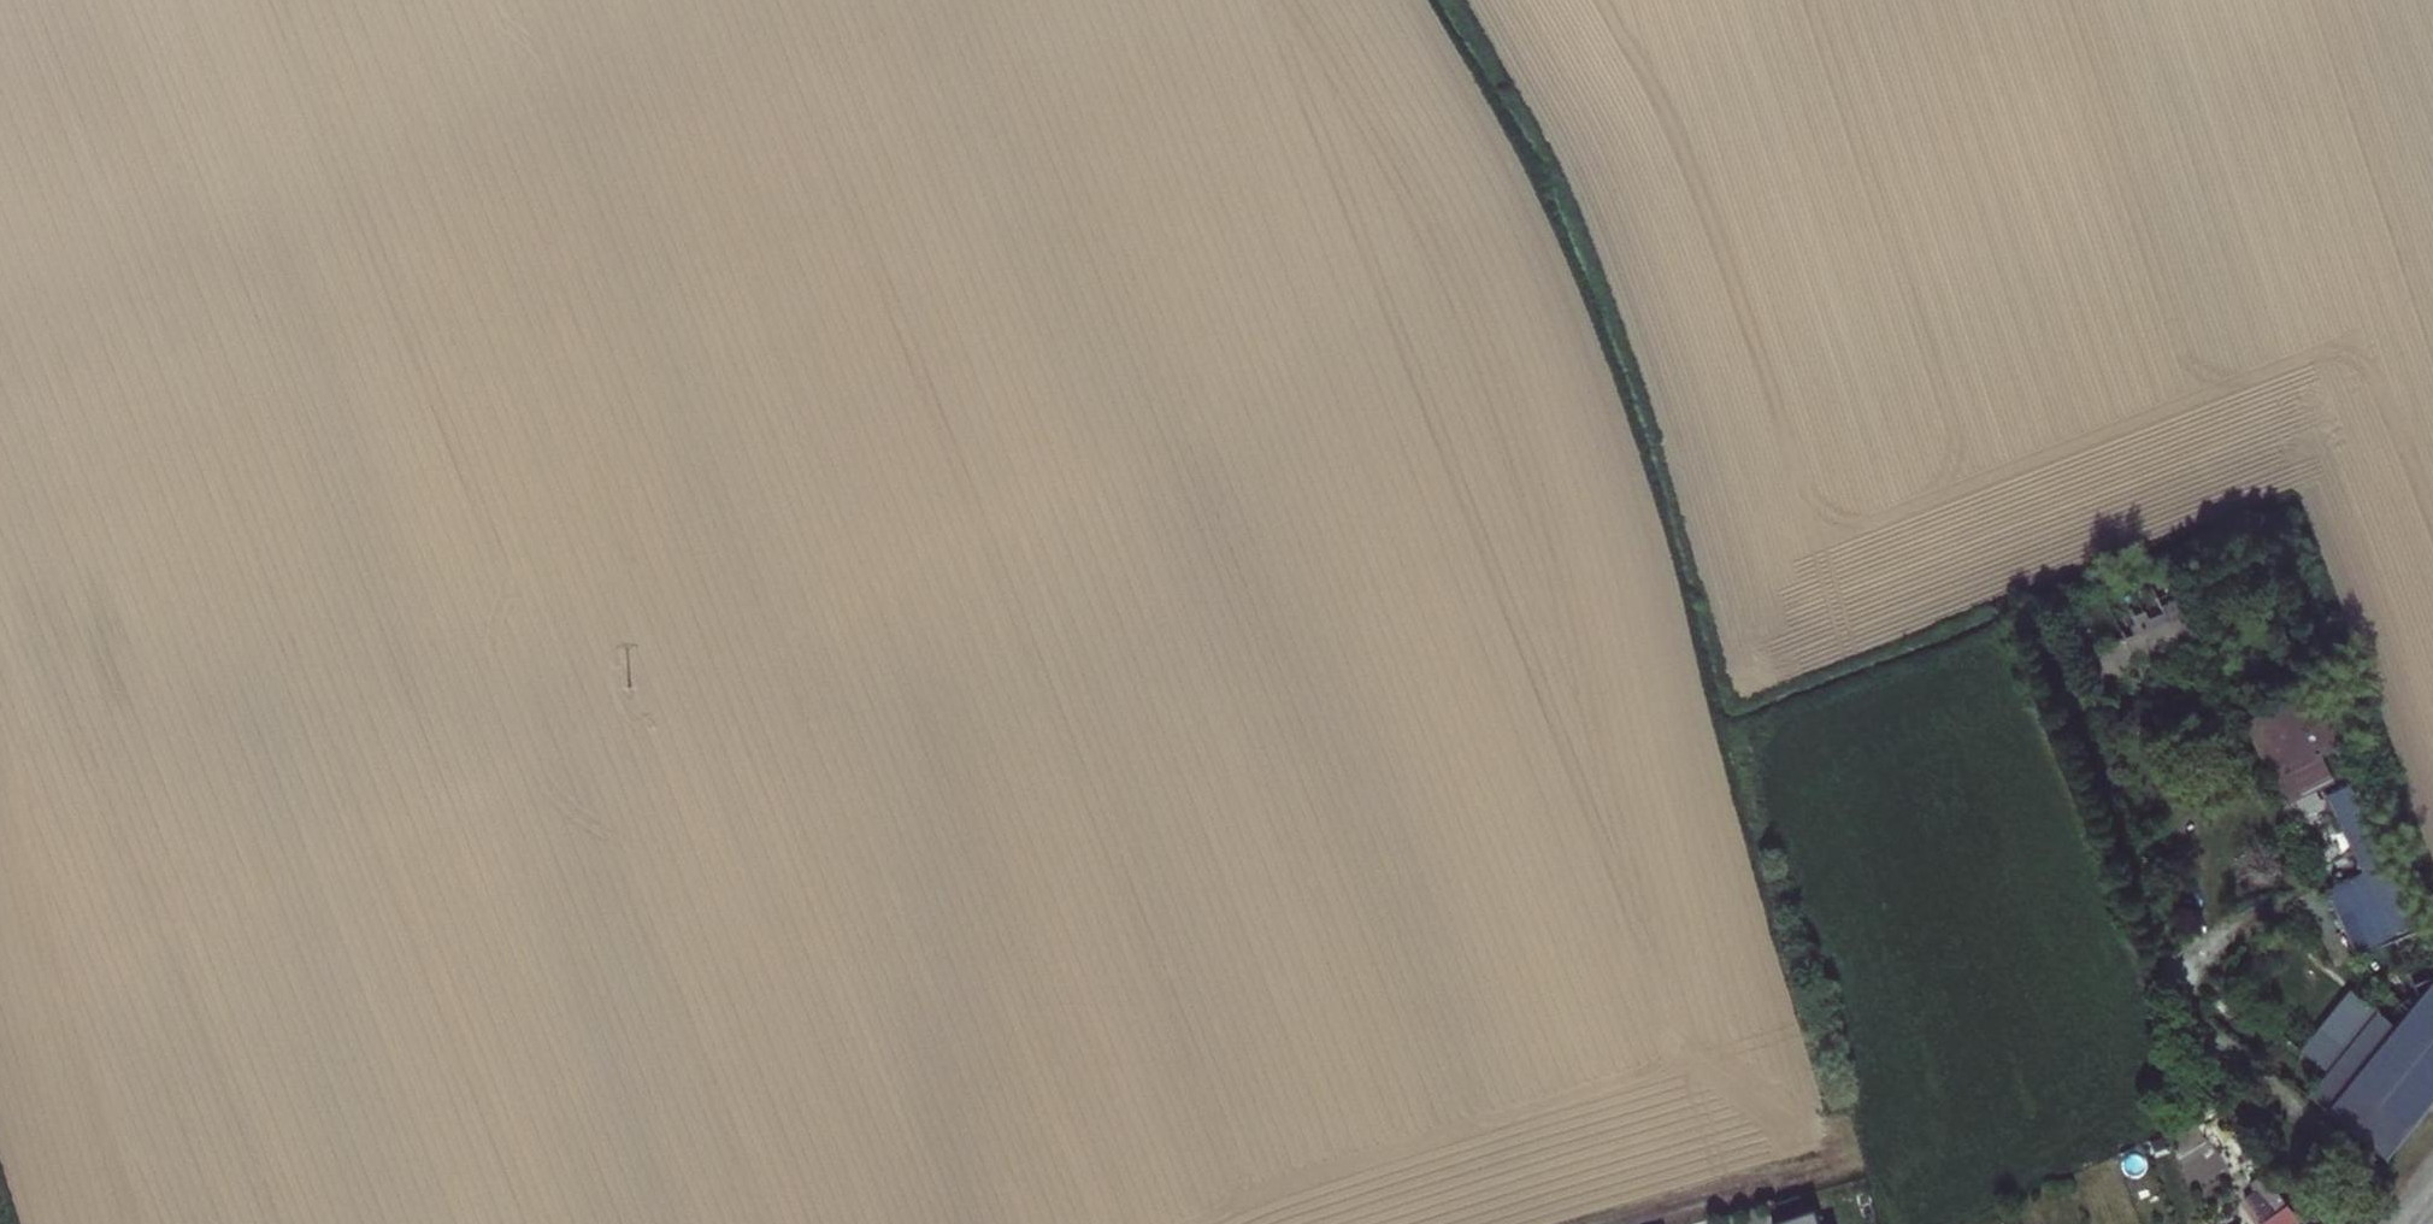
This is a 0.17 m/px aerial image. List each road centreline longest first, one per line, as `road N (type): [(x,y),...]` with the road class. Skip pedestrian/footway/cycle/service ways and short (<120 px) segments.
road 1 (residential): [(1632,1223),(1853,1162)]

